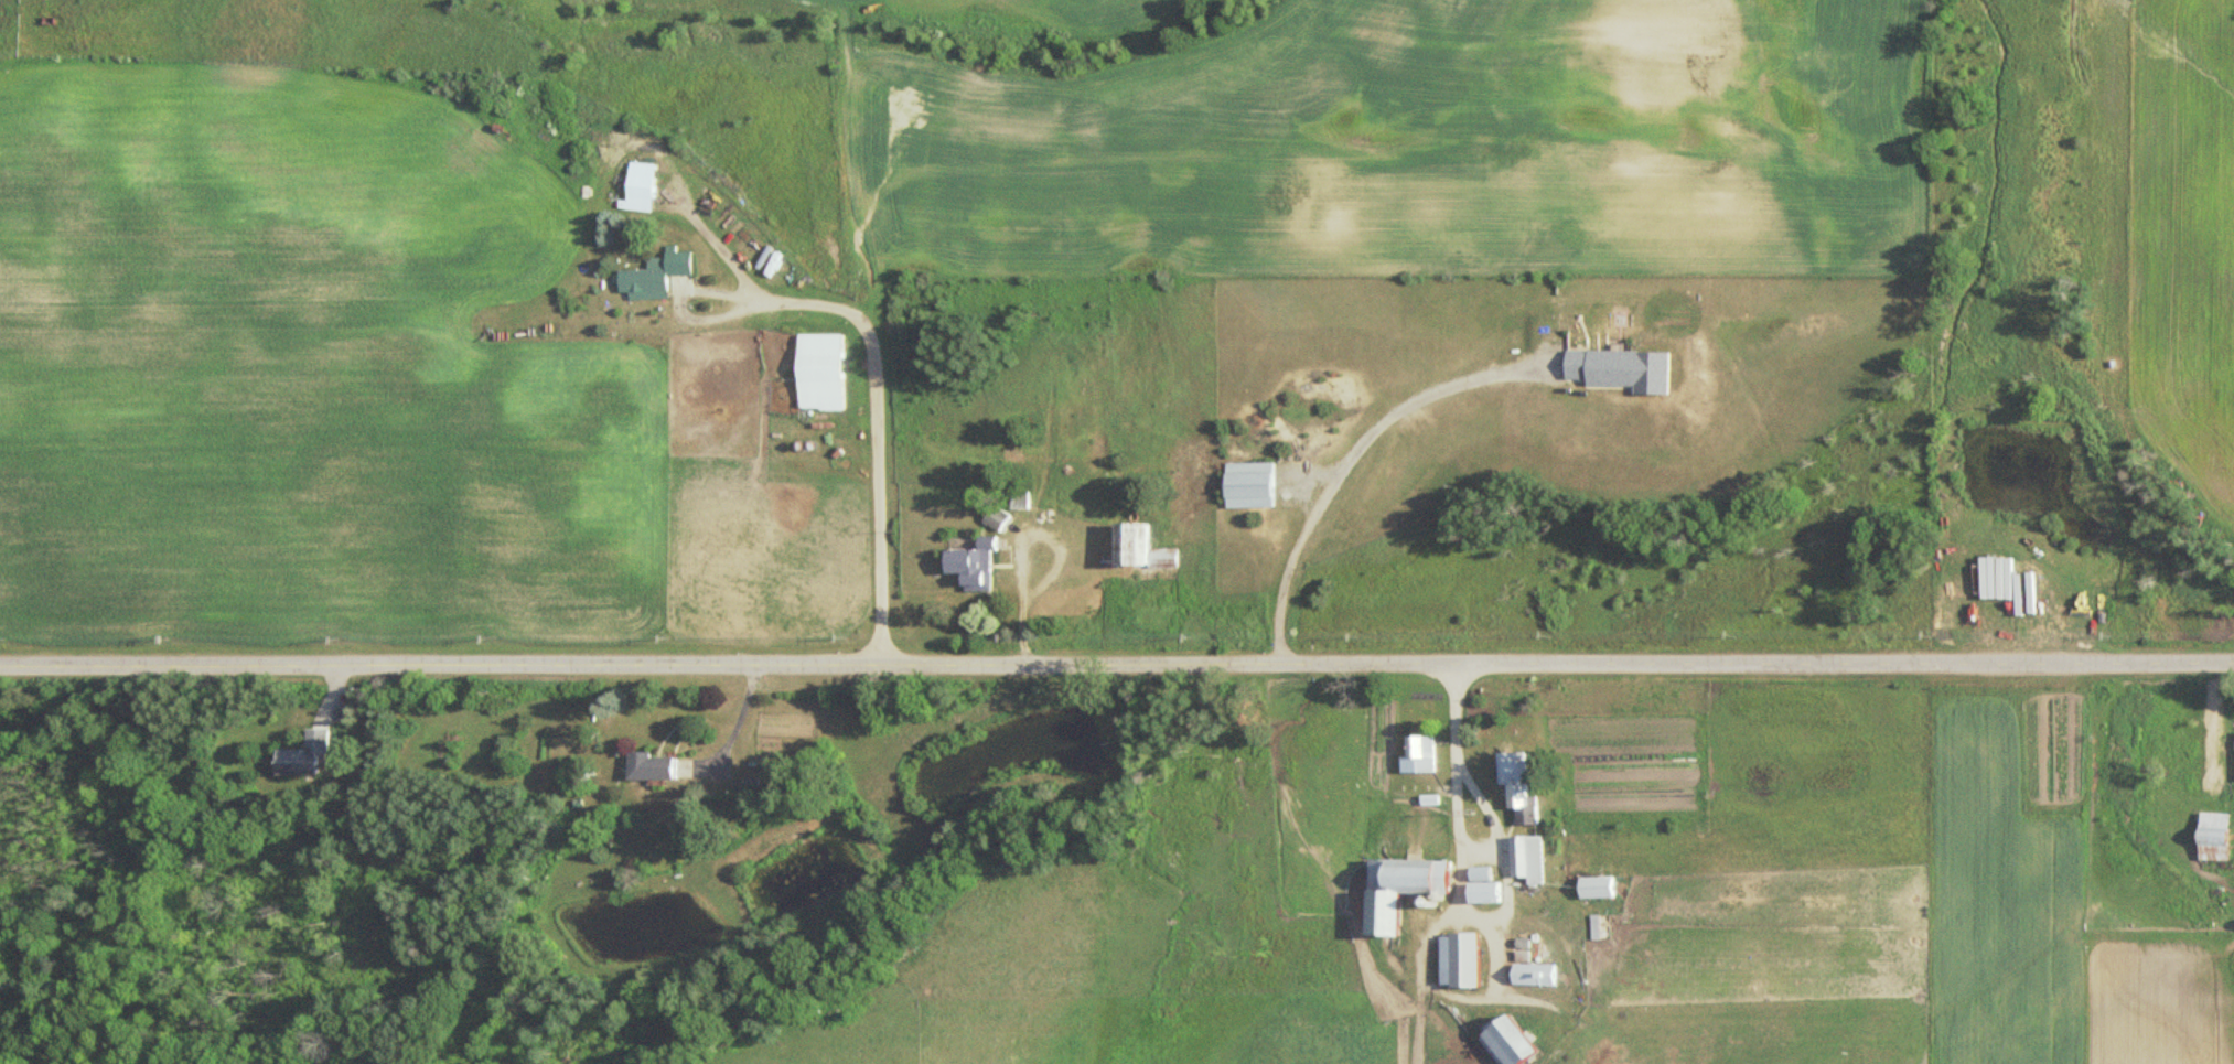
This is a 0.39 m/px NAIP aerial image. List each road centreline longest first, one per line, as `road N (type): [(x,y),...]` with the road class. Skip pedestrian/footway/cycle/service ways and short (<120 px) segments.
road 1 (residential): [(0,675),(2233,667)]

